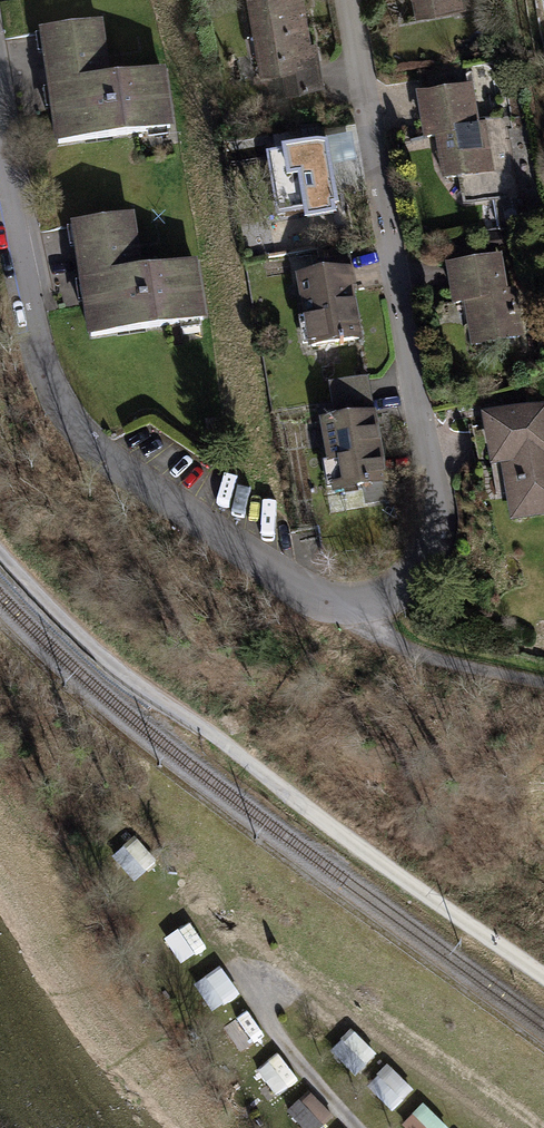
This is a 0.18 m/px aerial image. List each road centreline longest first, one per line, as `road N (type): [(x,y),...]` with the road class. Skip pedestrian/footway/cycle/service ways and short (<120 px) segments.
road 1 (track): [(0,542),(110,655),(543,979)]
road 2 (residential): [(354,607),(397,599),(429,567),(440,515),(352,0)]
road 3 (residential): [(354,607),(302,589),(113,461),(64,403),(0,144)]
road 4 (track): [(360,1127),(258,1006)]

